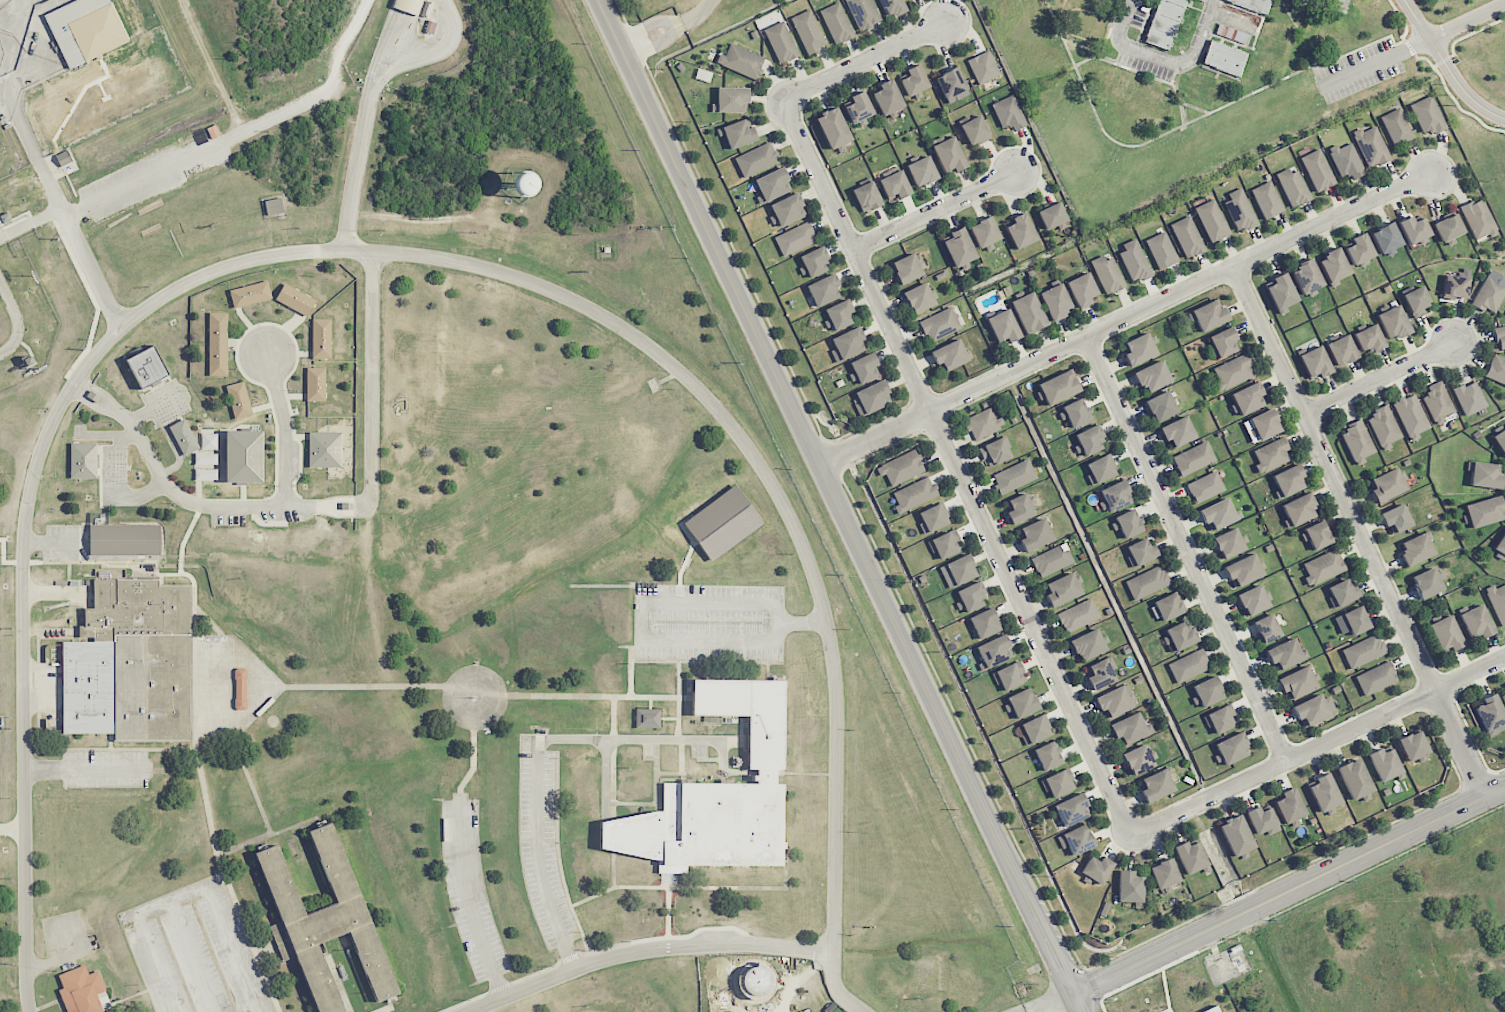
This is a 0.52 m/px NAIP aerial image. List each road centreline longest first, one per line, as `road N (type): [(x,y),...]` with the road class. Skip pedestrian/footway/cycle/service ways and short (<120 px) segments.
road 1 (residential): [(33,1011),(23,540),(47,431),(95,354),(155,300),(232,264),(345,249),(471,262),(565,294),(659,353),(759,462),(801,538),(827,623),(837,714),(833,975),(836,989),(862,1011)]
road 2 (tertiary): [(1085,1011),(597,0)]
road 3 (residential): [(782,99),(1134,835)]
road 4 (residential): [(821,462),(1430,173)]
road 5 (residential): [(374,250),(372,489),(364,505),(184,500),(166,485),(131,421),(72,386)]
road 6 (residential): [(1486,797),(1234,264)]
road 7 (tertiary): [(1504,788),(1077,995)]
road 8 (residential): [(1287,761),(1087,335)]
road 9 (residential): [(1134,835),(1504,655)]
road 10 (residential): [(329,95),(70,218),(123,325)]
road 11 (residential): [(410,0),(372,98),(345,249)]
road 12 (residential): [(946,21),(782,99)]
road 13 (residential): [(855,249),(1016,172)]
road 14 (residential): [(1304,413),(1456,341)]
road 15 (residential): [(266,352),(285,424),(285,507)]

